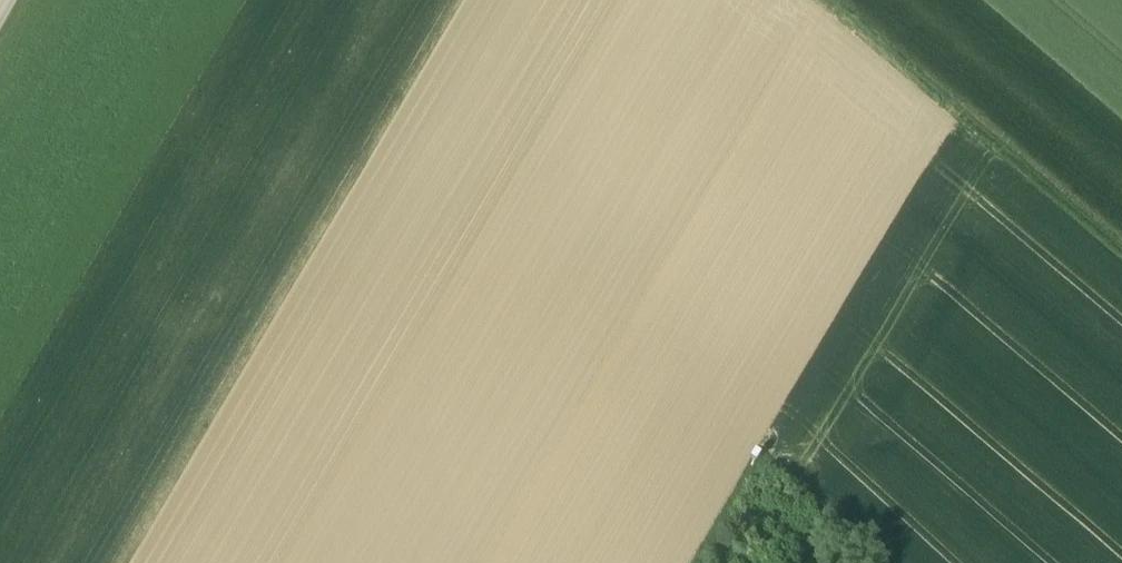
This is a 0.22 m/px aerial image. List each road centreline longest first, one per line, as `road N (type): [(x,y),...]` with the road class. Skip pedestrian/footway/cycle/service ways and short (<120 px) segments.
road 1 (track): [(1121,254),(823,0)]

